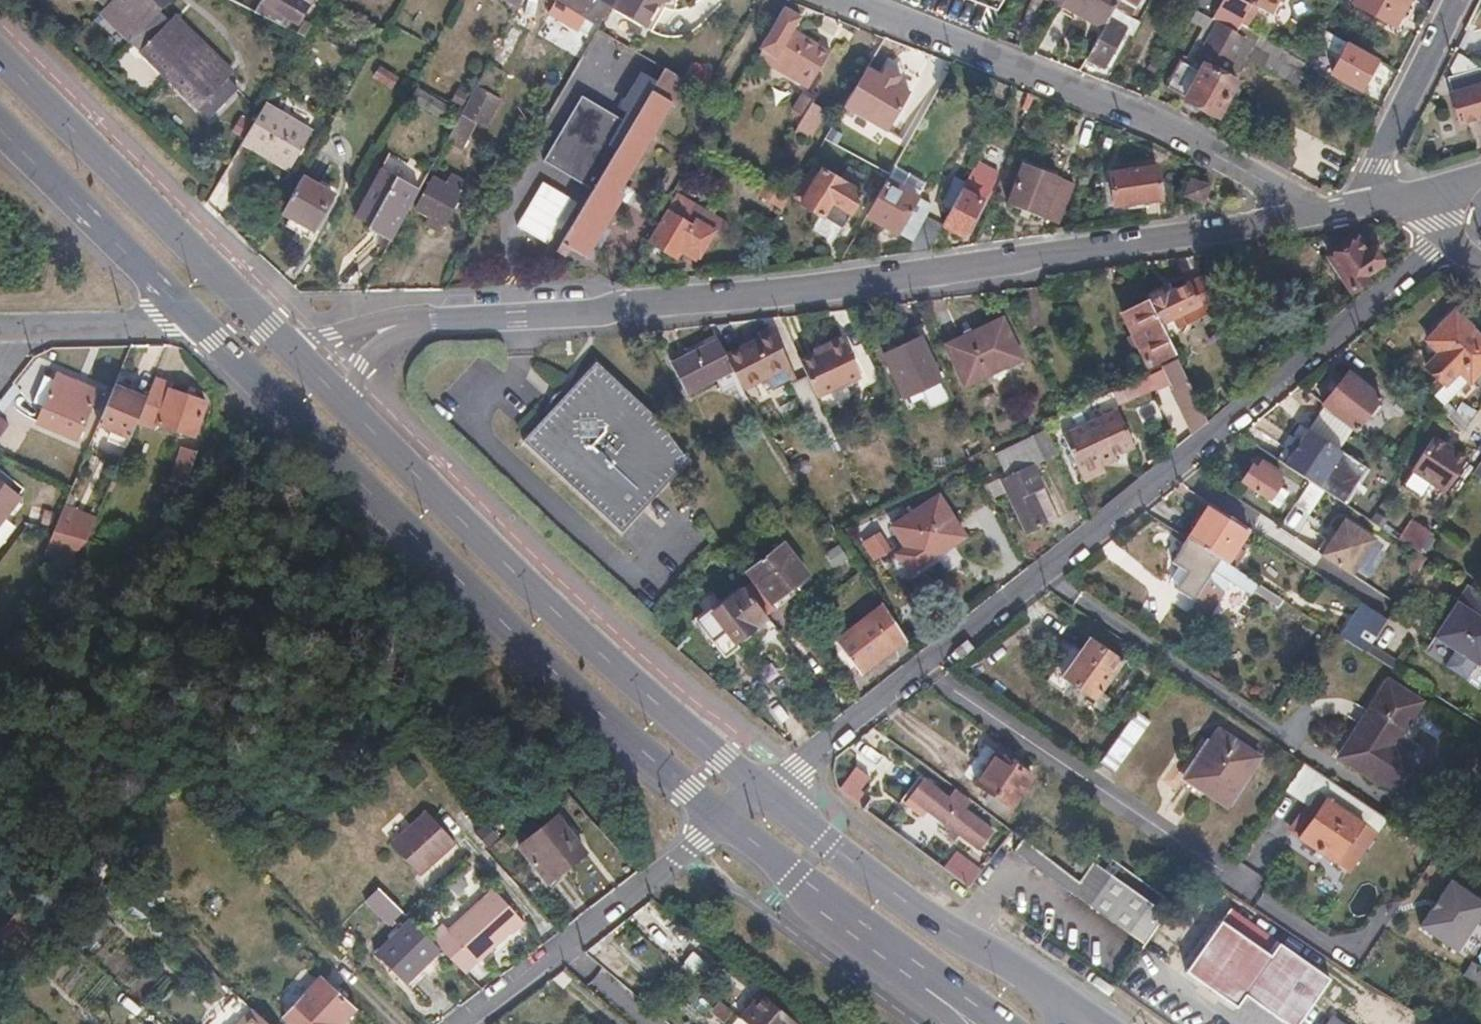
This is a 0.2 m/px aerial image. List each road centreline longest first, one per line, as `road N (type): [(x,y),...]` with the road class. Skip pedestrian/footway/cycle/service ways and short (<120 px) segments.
road 1 (residential): [(1449,244),(766,794)]
road 2 (residential): [(1287,222),(779,292),(452,318)]
road 3 (primary): [(200,323),(552,670),(728,822)]
road 4 (primary): [(766,794),(617,669),(357,418)]
road 5 (residential): [(1287,222),(1278,191),(1217,152),(860,0)]
road 6 (primary): [(1083,1016),(951,934),(766,794)]
road 7 (primary): [(273,331),(0,57)]
road 8 (residential): [(728,822),(462,1023)]
road 9 (primary): [(0,129),(200,323)]
road 10 (primary): [(728,822),(940,983)]
road 11 (residential): [(1366,207),(1377,167),(1459,0)]
road 12 (residential): [(452,318),(391,319),(311,342),(273,331)]
road 13 (residential): [(18,326),(200,323)]
road 14 (residential): [(357,418),(353,394),(366,355),(390,337),(452,318)]
road 15 (primary): [(357,418),(273,331)]

